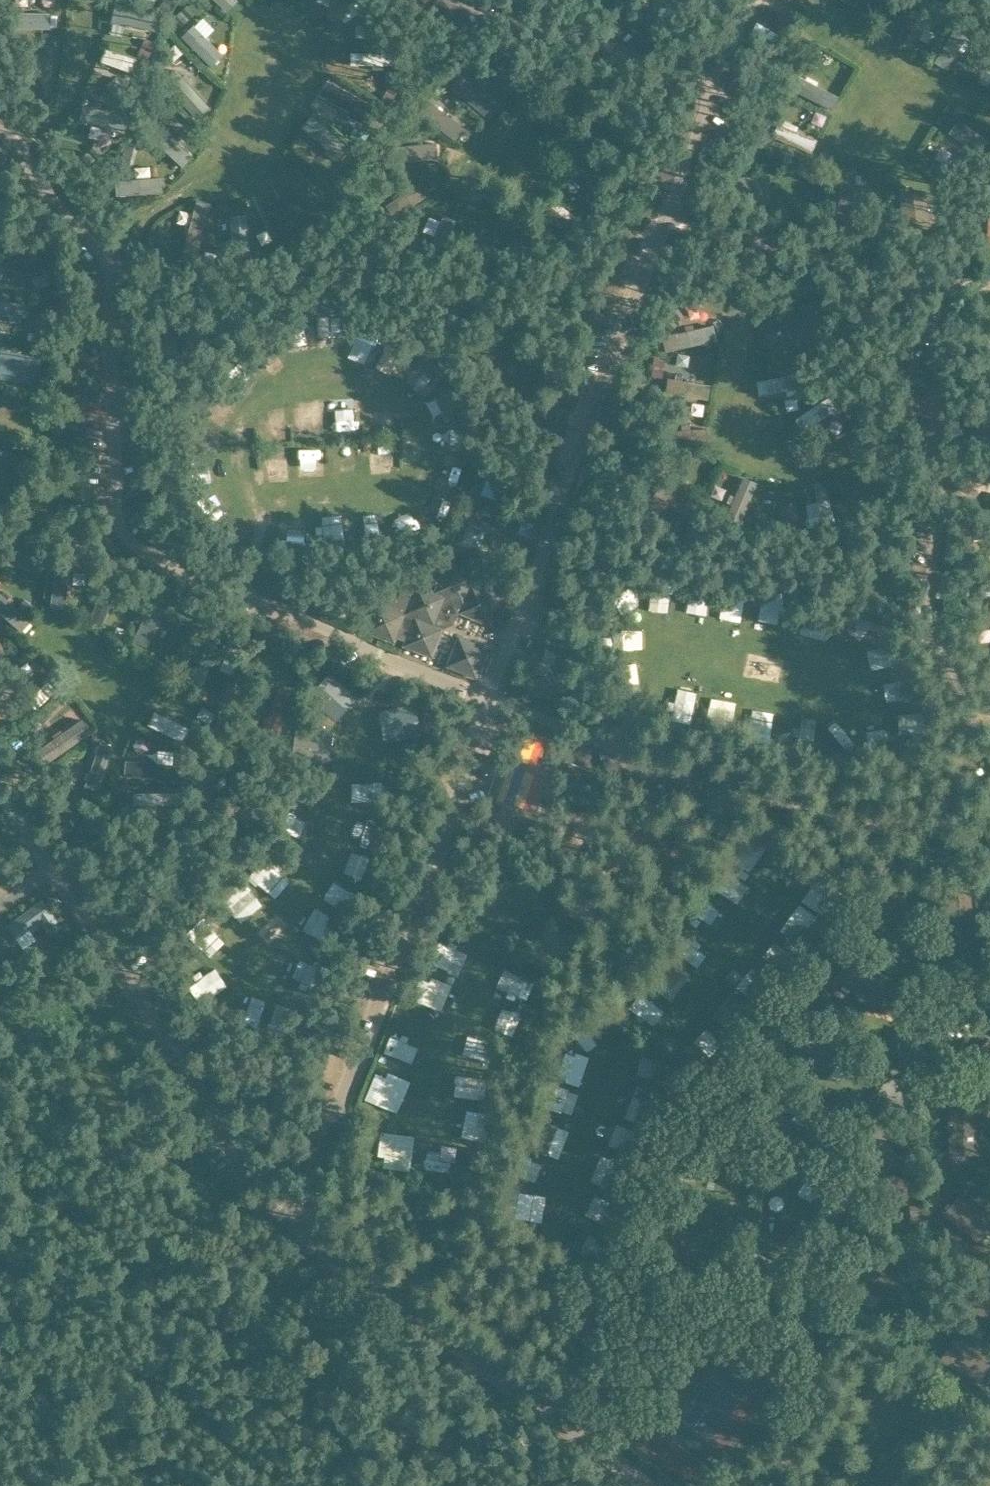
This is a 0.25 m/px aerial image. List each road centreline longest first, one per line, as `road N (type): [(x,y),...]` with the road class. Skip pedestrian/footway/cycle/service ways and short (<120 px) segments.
road 1 (track): [(488,699),(657,767),(770,799),(924,814),(951,779),(968,728),(930,605),(942,536),(938,297),(661,211)]
road 2 (track): [(293,1219),(309,1200),(661,211),(712,89)]
road 3 (track): [(488,699),(116,531),(86,246),(0,120)]
road 4 (track): [(989,1005),(945,1032),(893,1128),(858,1161),(804,1305),(814,1363),(771,1485)]
road 5 (track): [(0,815),(293,1219)]
road 6 (track): [(50,1485),(327,1258),(293,1219)]
road 7 (track): [(327,1258),(643,1485)]
road 8 (track): [(0,1323),(257,1214),(293,1219)]
road 9 (track): [(439,0),(712,89)]

